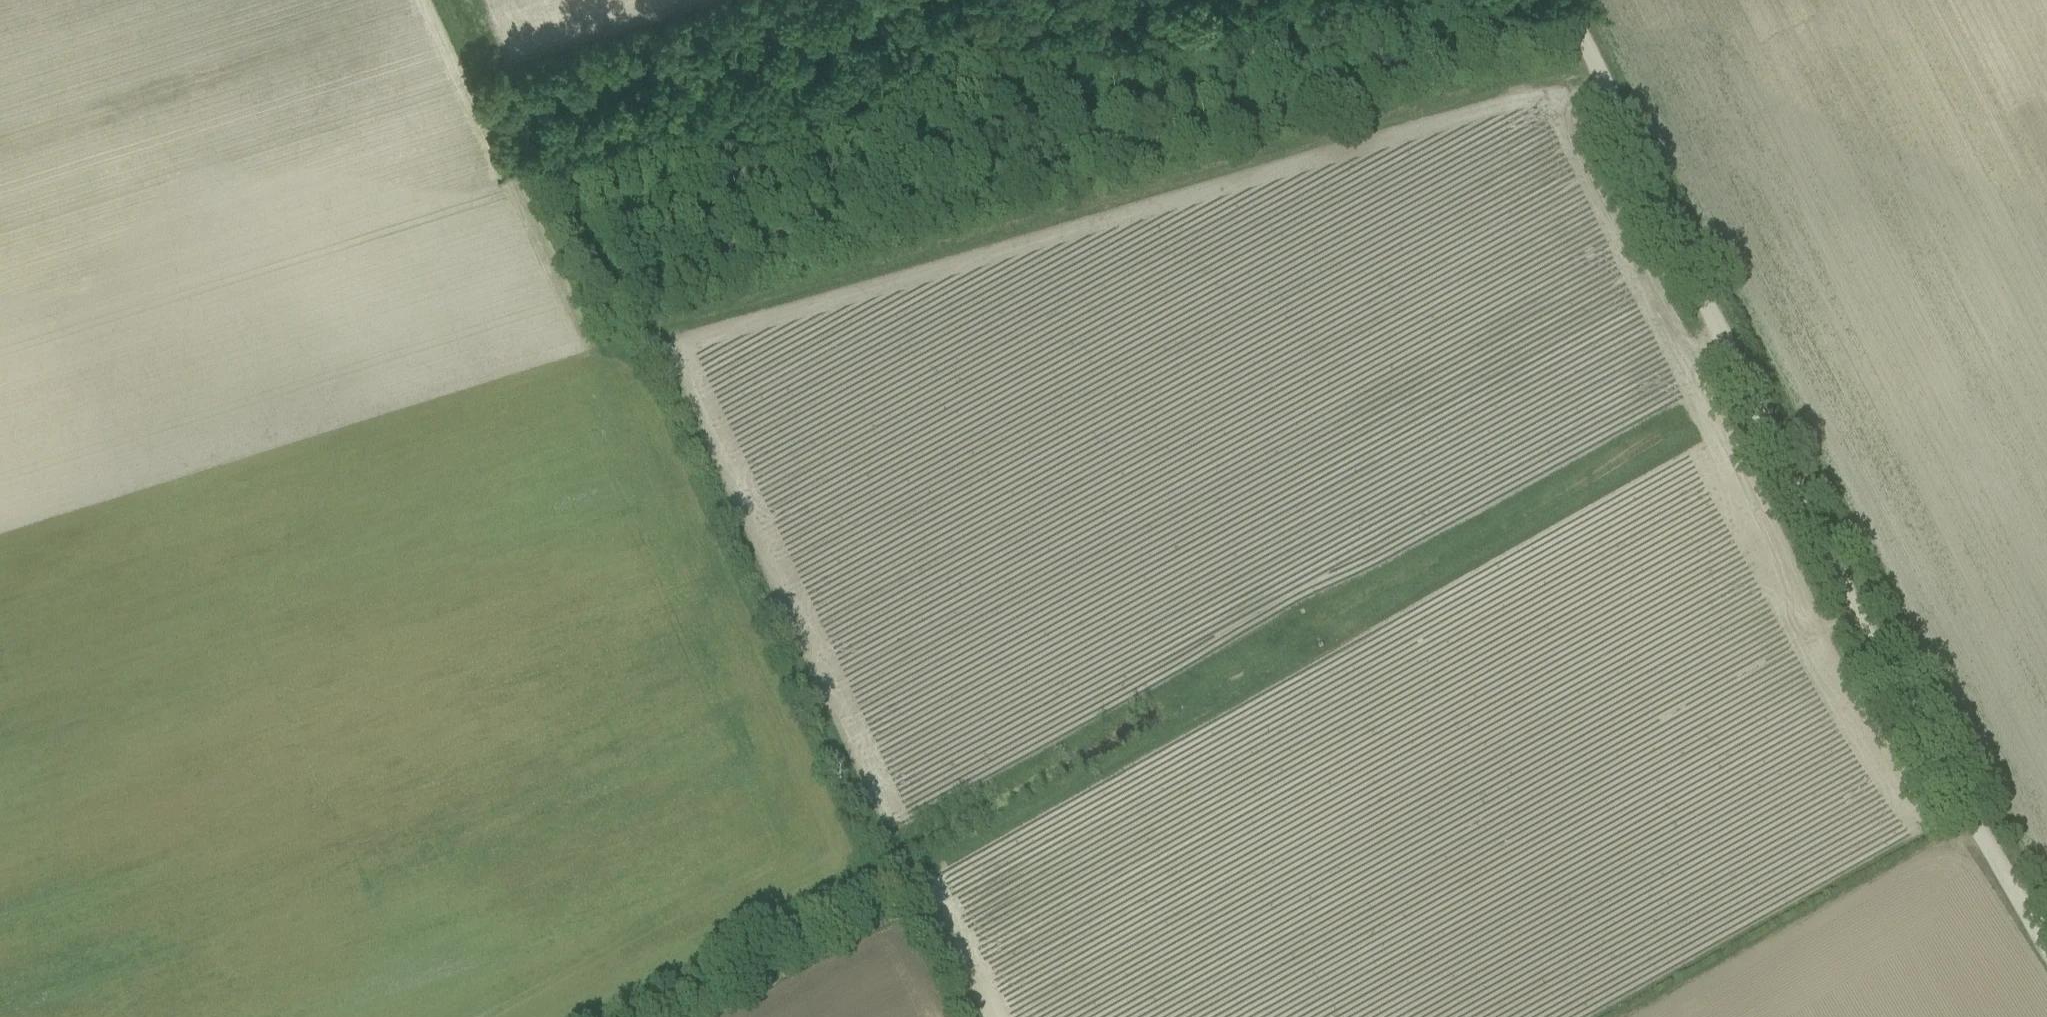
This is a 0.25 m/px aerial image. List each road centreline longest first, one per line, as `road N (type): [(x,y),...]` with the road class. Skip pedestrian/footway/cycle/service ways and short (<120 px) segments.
road 1 (track): [(1559,0),(1878,658),(2046,929)]

